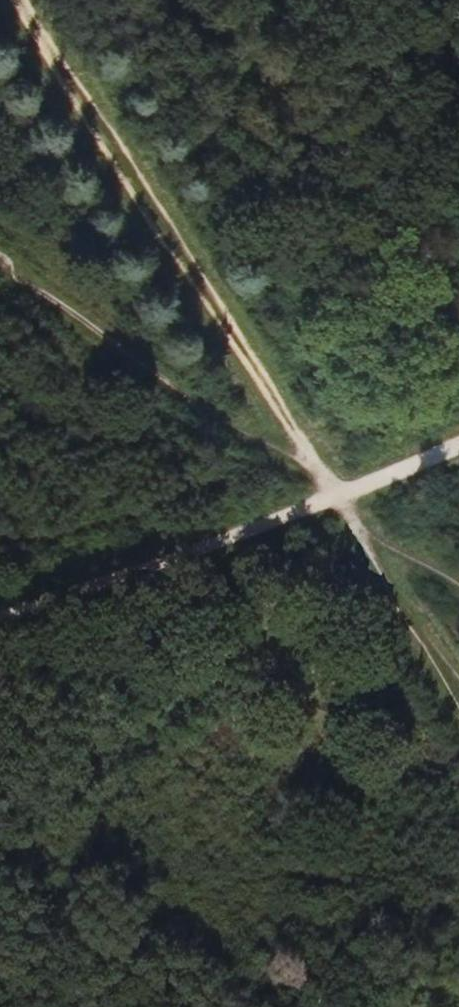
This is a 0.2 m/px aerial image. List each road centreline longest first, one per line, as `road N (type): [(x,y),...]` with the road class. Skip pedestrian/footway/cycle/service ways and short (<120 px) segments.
road 1 (track): [(458,700),(13,0)]
road 2 (track): [(0,618),(335,499)]
road 3 (track): [(335,499),(458,445)]

